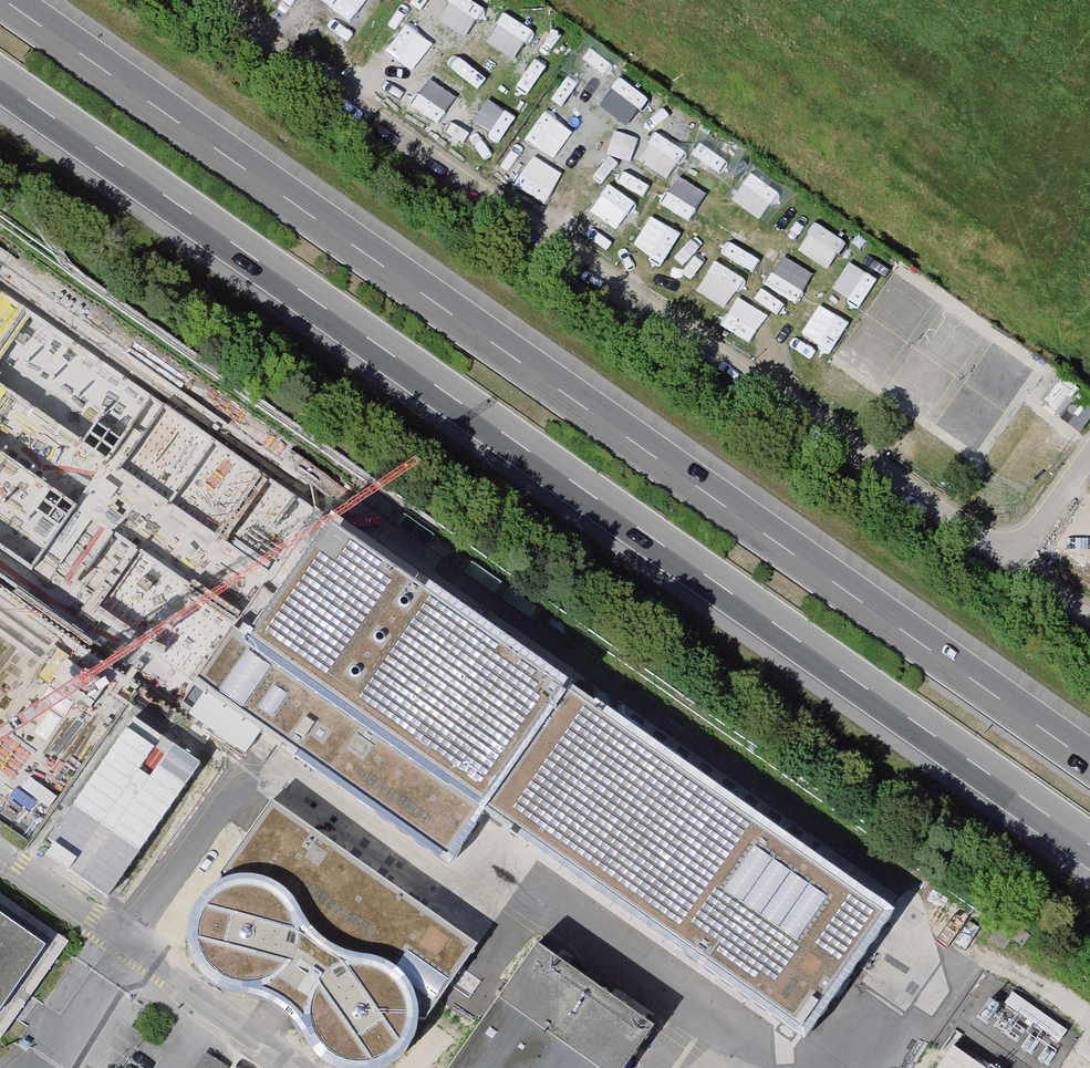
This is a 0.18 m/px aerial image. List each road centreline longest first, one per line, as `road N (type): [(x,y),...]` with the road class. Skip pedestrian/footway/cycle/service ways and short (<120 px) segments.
road 1 (motorway): [(0,82),(1089,847)]
road 2 (motorway): [(1089,761),(6,0)]

